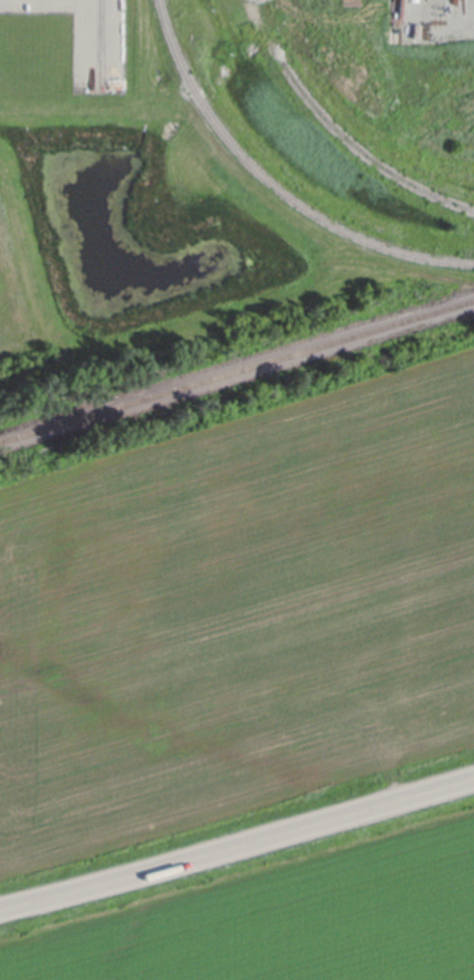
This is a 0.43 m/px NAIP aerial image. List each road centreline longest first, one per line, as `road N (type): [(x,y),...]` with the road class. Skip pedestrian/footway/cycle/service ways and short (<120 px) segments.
road 1 (primary): [(0,911),(473,780)]

